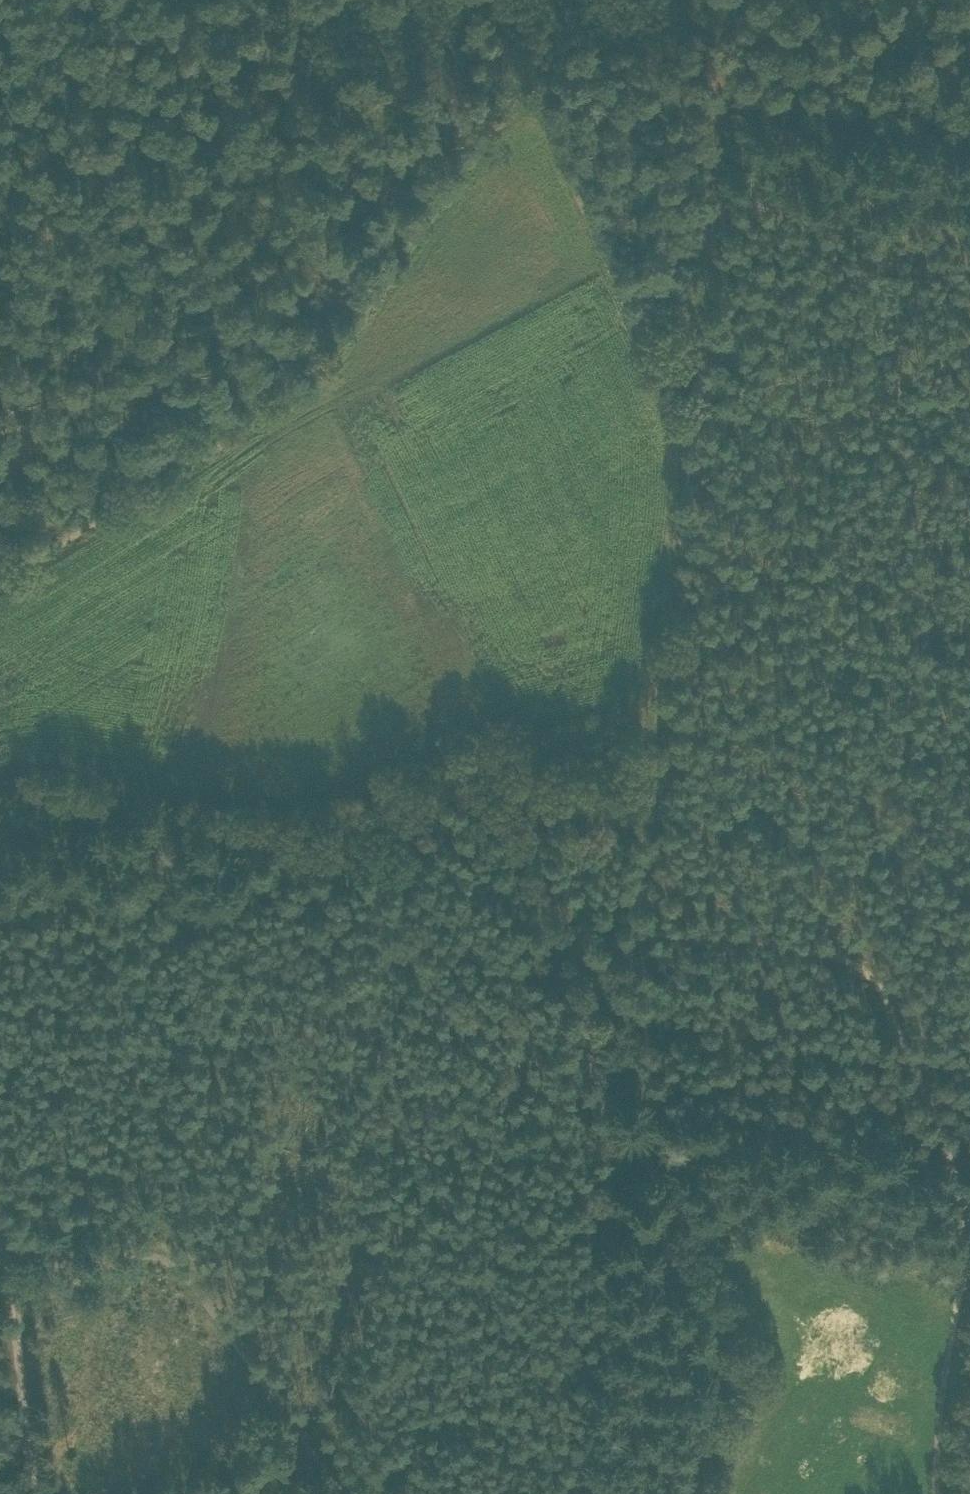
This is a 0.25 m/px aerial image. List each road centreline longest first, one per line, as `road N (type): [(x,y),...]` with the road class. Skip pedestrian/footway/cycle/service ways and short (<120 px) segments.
road 1 (track): [(0,1264),(35,1493)]

